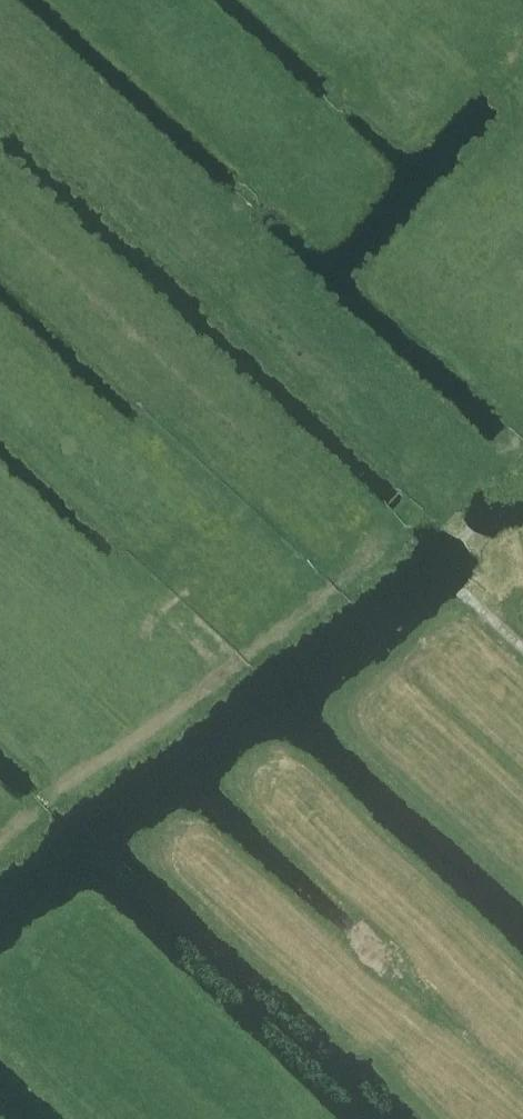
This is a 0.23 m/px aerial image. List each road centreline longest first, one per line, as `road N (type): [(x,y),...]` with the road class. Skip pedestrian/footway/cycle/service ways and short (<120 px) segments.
road 1 (track): [(522,651),(472,604),(497,573),(423,498),(263,647),(49,798),(0,850)]

